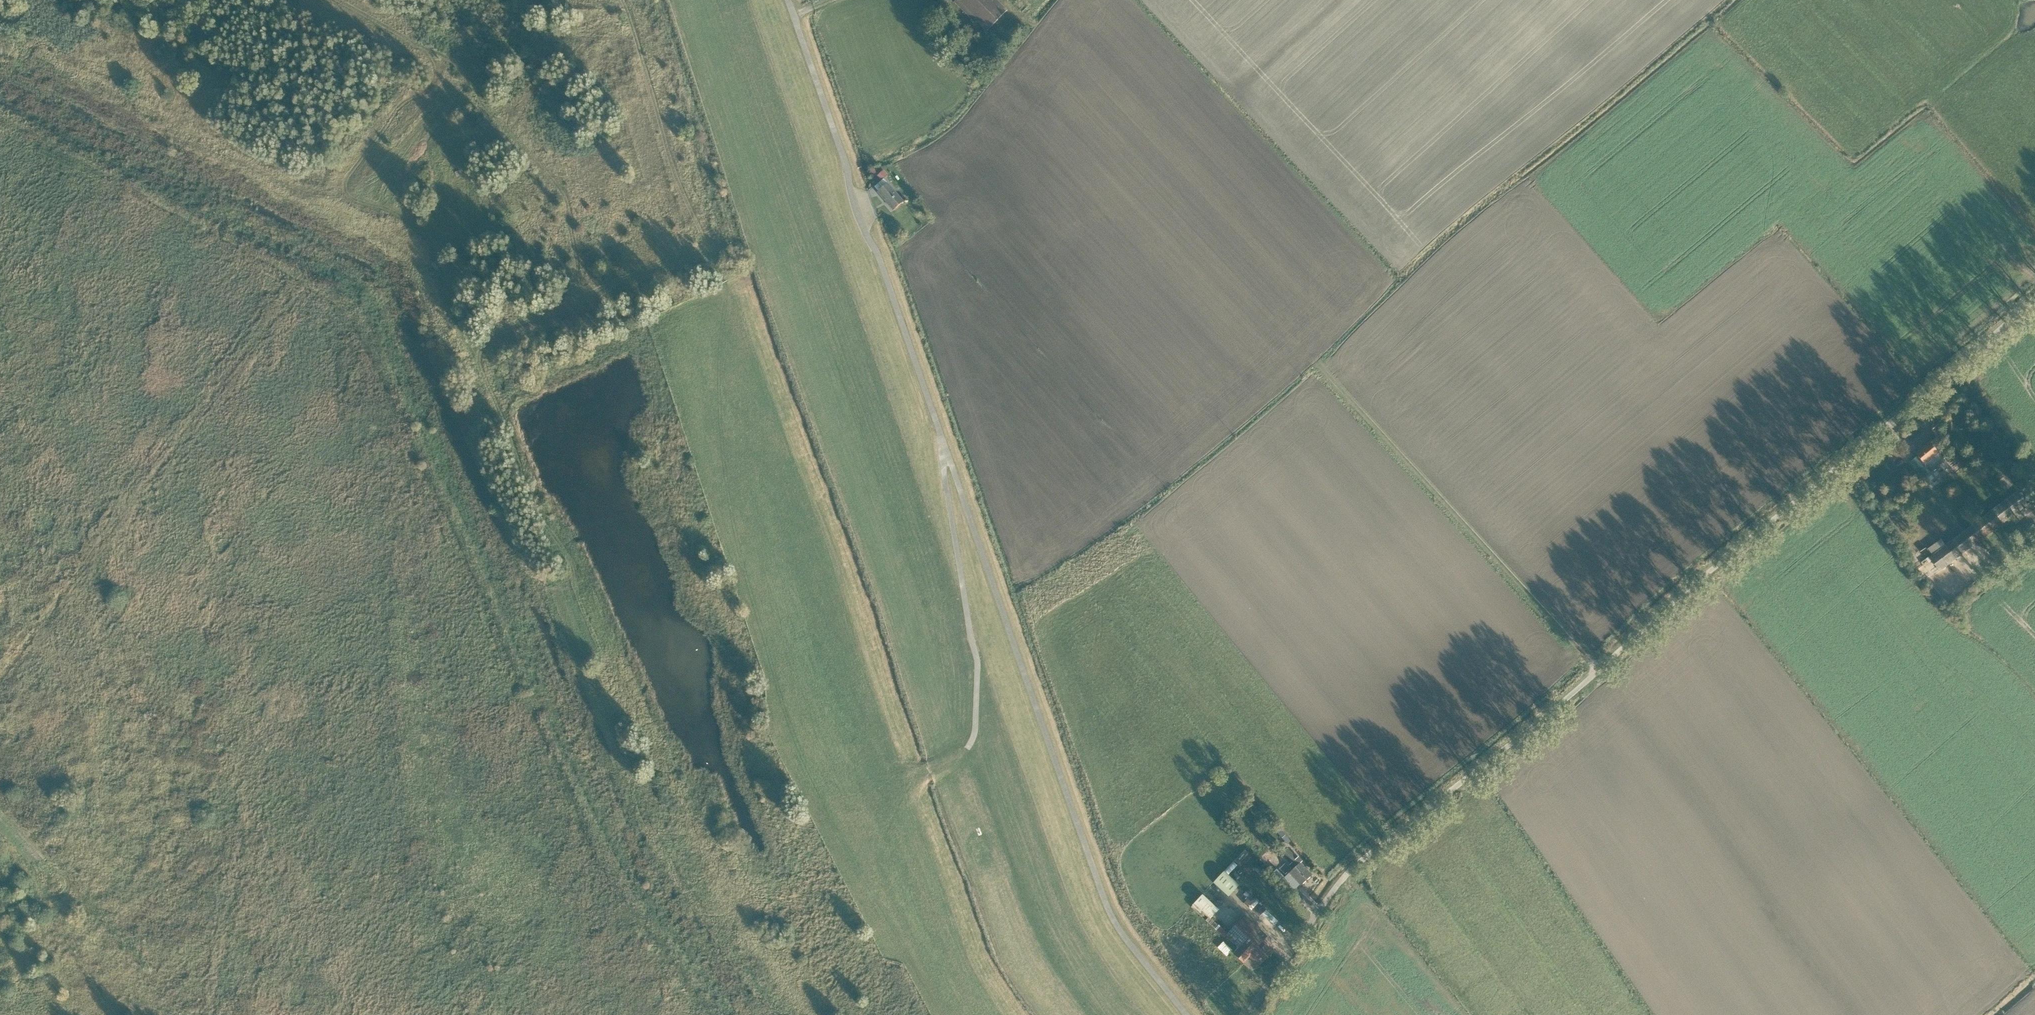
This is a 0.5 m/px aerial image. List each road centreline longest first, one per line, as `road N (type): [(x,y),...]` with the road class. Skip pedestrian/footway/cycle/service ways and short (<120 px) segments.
road 1 (track): [(754,1014),(606,798),(396,318),(350,272),(263,220),(0,82)]
road 2 (track): [(949,450),(944,467),(977,672),(976,731),(964,755),(912,784),(876,853),(878,890),(936,1014)]
road 3 (track): [(1599,671),(1309,355)]

